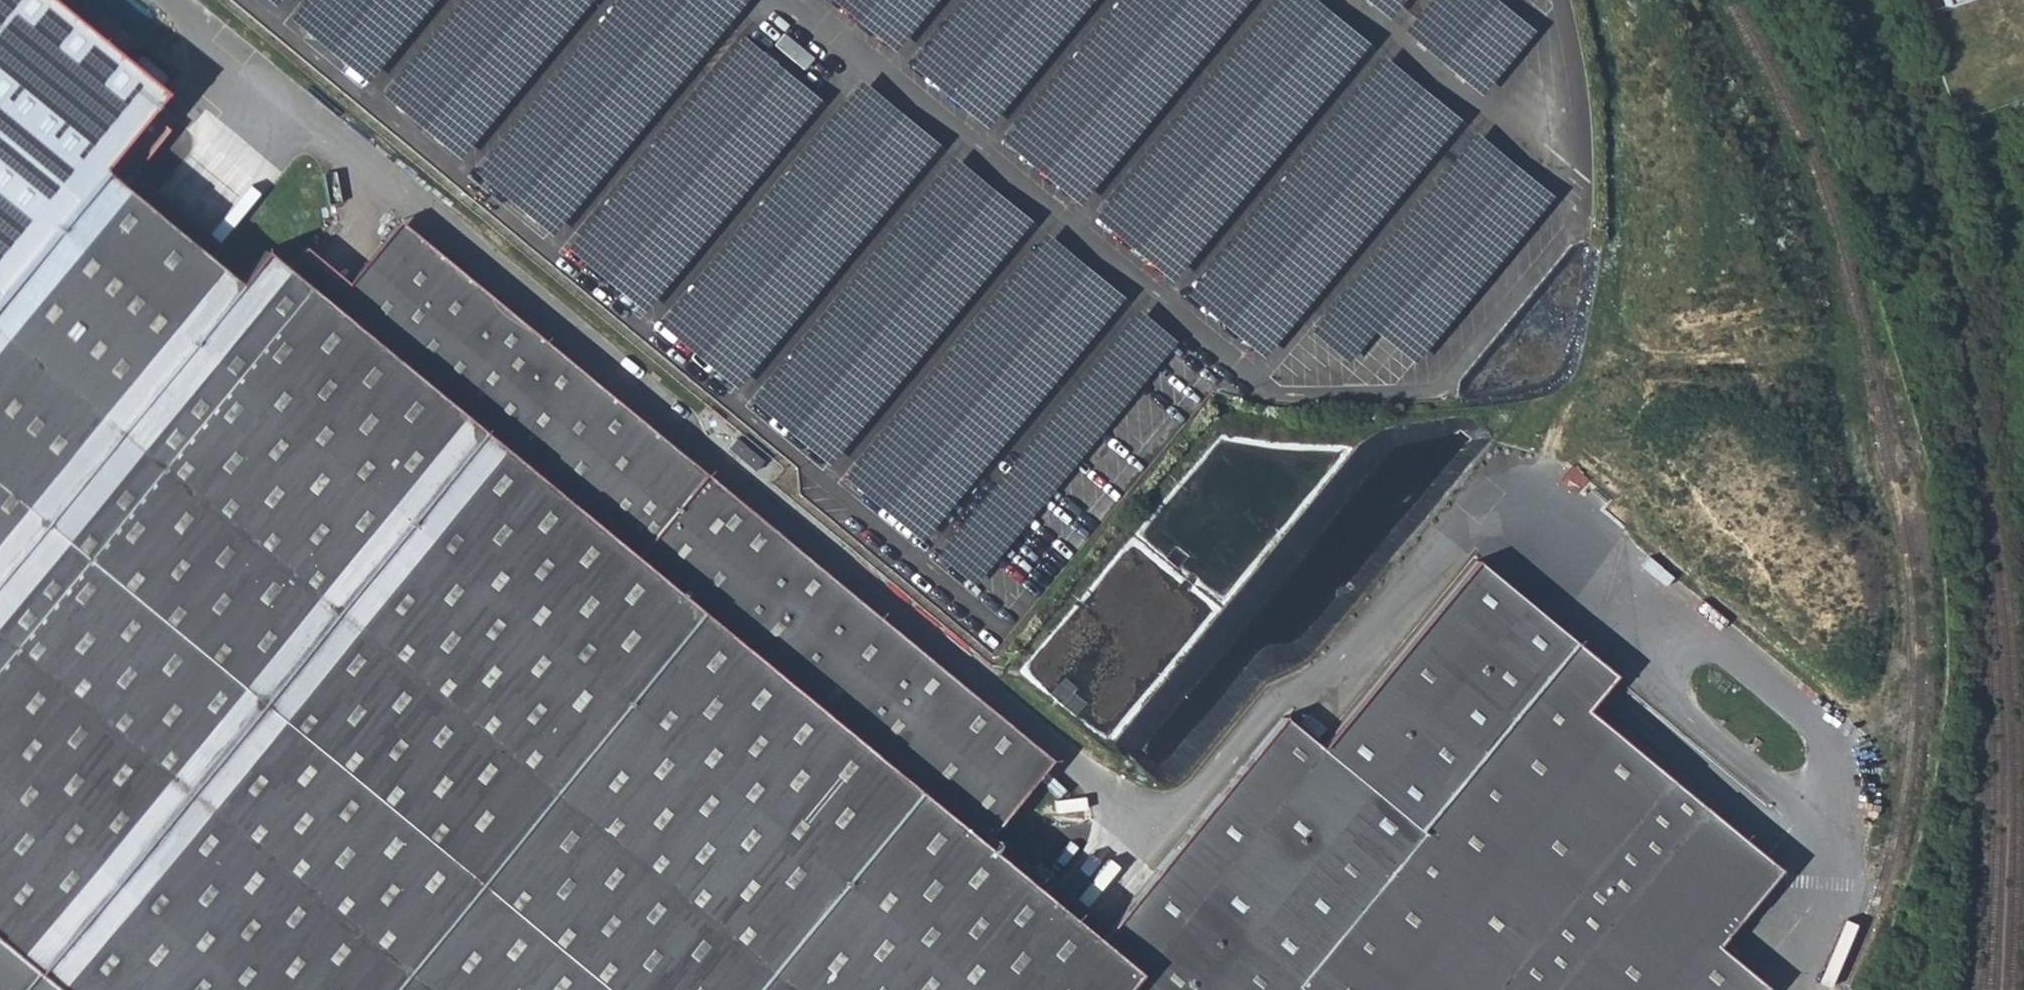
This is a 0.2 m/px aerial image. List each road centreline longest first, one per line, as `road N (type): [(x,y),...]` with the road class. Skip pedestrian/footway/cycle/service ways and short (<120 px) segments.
road 1 (track): [(2023,622),(1980,332)]

